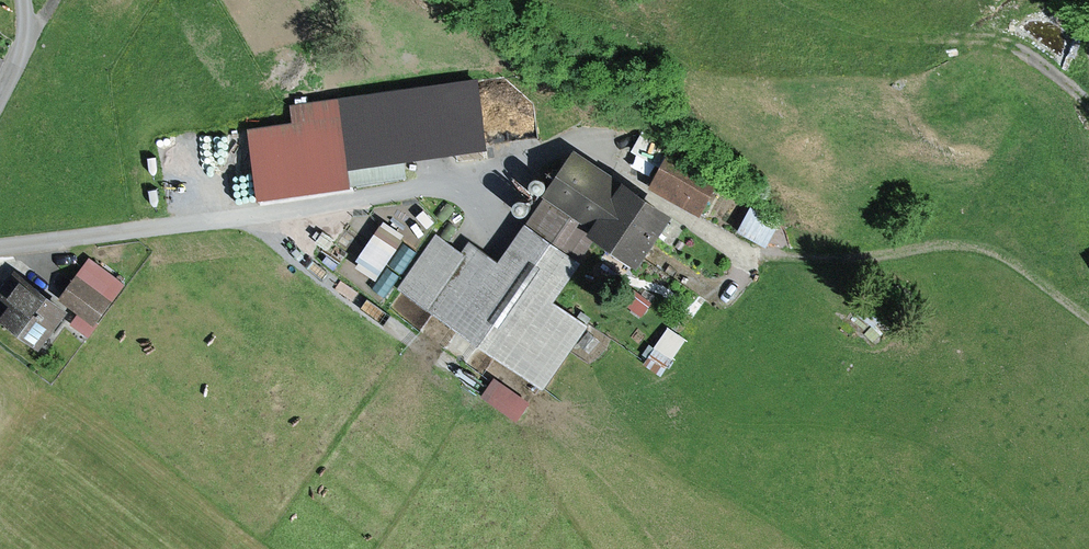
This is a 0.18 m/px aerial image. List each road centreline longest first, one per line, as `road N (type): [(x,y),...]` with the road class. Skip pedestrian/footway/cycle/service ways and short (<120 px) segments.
road 1 (track): [(1088,319),(987,249),(832,261),(741,251)]
road 2 (track): [(1088,106),(1008,45),(874,36),(785,0)]

